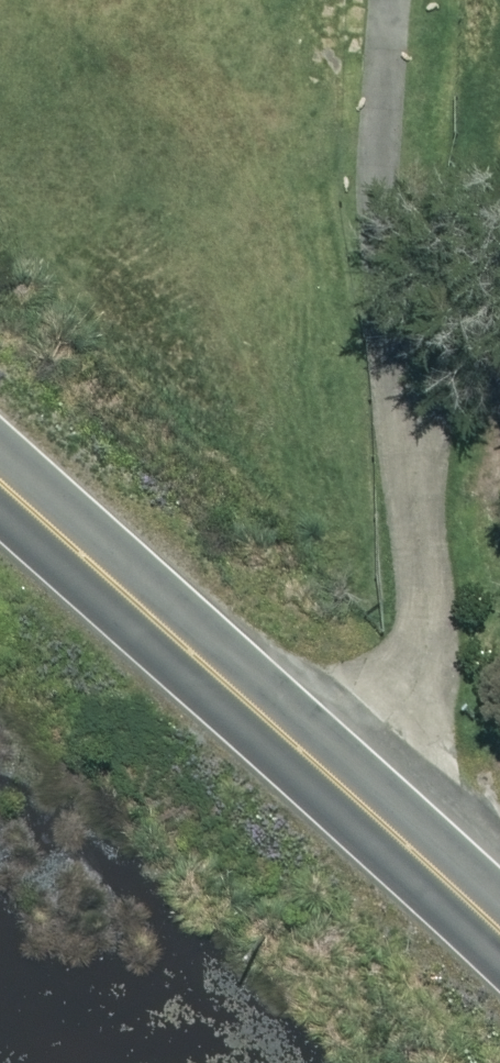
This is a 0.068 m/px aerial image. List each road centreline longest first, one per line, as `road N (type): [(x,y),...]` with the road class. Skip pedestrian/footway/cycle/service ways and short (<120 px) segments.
road 1 (track): [(423,0),(413,691)]
road 2 (primary): [(499,759),(0,365)]

